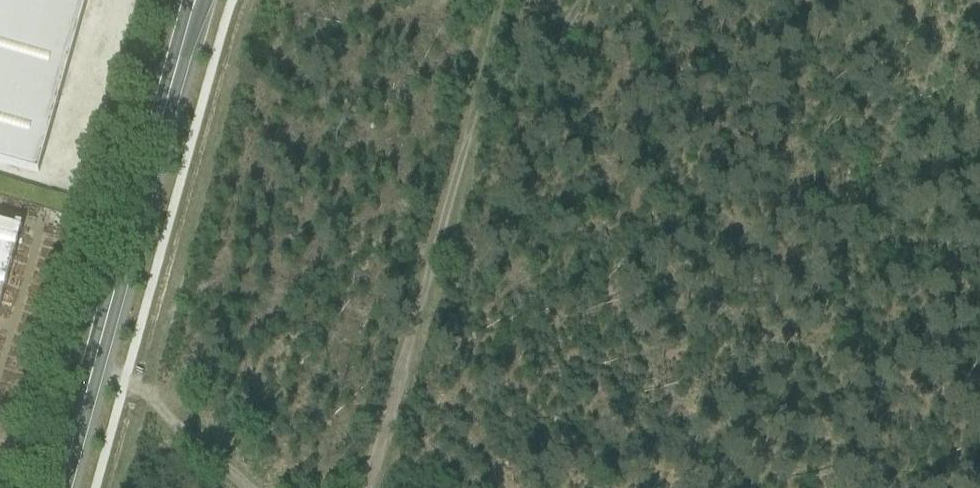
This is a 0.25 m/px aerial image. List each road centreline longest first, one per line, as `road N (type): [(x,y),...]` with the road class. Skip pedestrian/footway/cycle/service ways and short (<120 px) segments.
road 1 (primary): [(61,487),(198,0)]
road 2 (track): [(496,0),(364,487)]
road 3 (track): [(95,363),(126,378),(251,487)]
road 4 (track): [(562,0),(470,94)]

